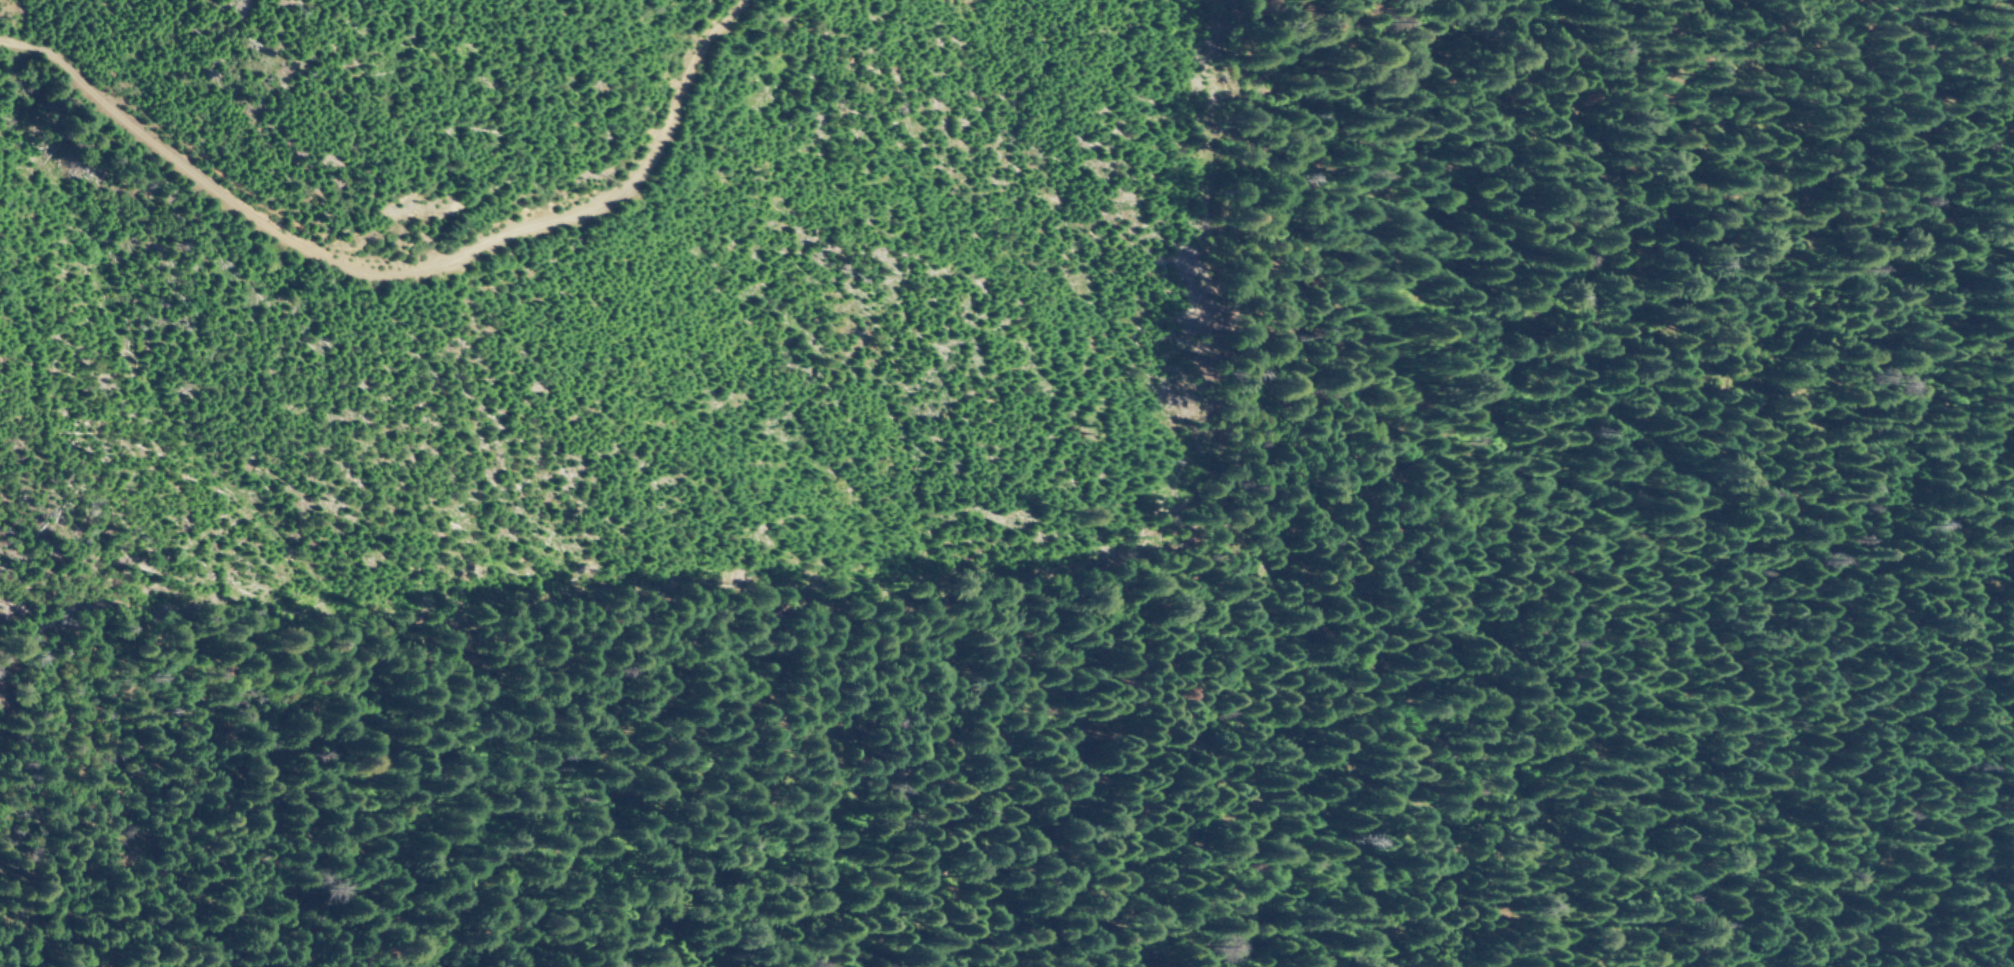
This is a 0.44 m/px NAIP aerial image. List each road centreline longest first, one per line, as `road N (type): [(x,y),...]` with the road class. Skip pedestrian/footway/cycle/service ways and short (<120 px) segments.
road 1 (track): [(733,0),(632,174),(586,206),(440,263),(387,270),(332,263),(270,231),(172,162),(55,59),(0,39)]

